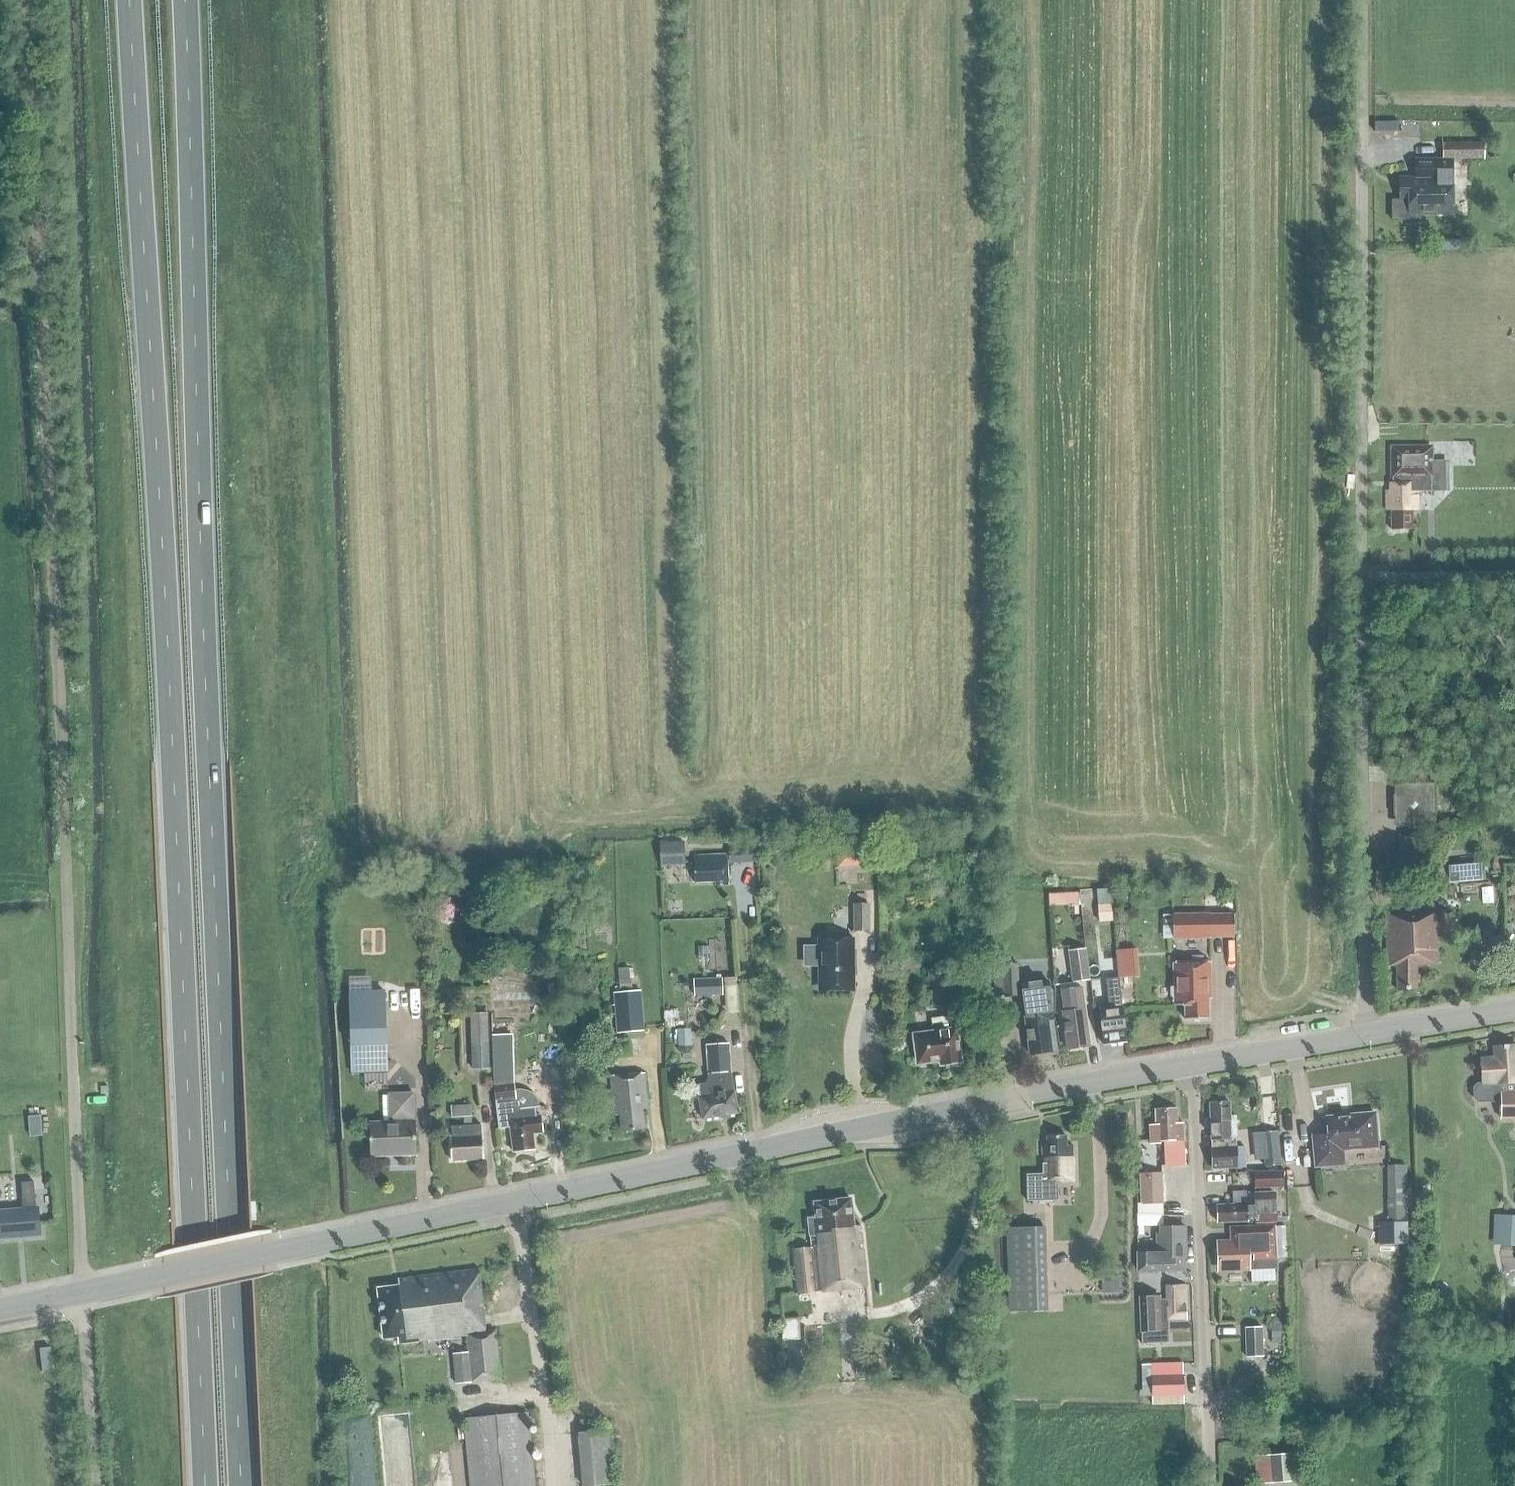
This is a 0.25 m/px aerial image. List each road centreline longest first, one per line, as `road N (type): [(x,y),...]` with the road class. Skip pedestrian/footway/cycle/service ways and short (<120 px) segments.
road 1 (trunk): [(129,0),(205,1485)]
road 2 (trunk): [(241,1485),(185,0)]
road 3 (unclassified): [(83,1295),(25,0)]
road 4 (tertiary): [(83,1295),(1198,1069)]
road 5 (residential): [(1366,1037),(1356,0)]
road 6 (unclassified): [(1200,1485),(1198,1069)]
road 7 (track): [(94,1485),(83,1295)]
road 8 (tertiary): [(1198,1069),(1366,1037)]
road 9 (tertiary): [(1366,1037),(1514,1011)]

